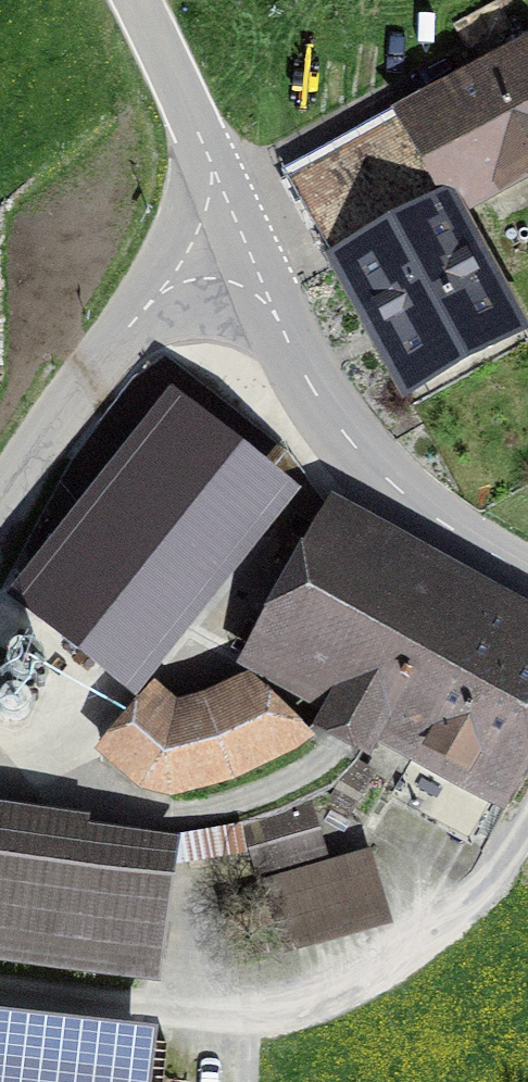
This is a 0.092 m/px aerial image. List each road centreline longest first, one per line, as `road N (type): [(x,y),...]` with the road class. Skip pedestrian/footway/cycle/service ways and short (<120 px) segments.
road 1 (tertiary): [(234,235),(297,360),(369,465),(462,540),(527,577)]
road 2 (unclassified): [(234,235),(180,272),(103,353),(0,501)]
road 3 (tertiary): [(138,0),(234,235)]

